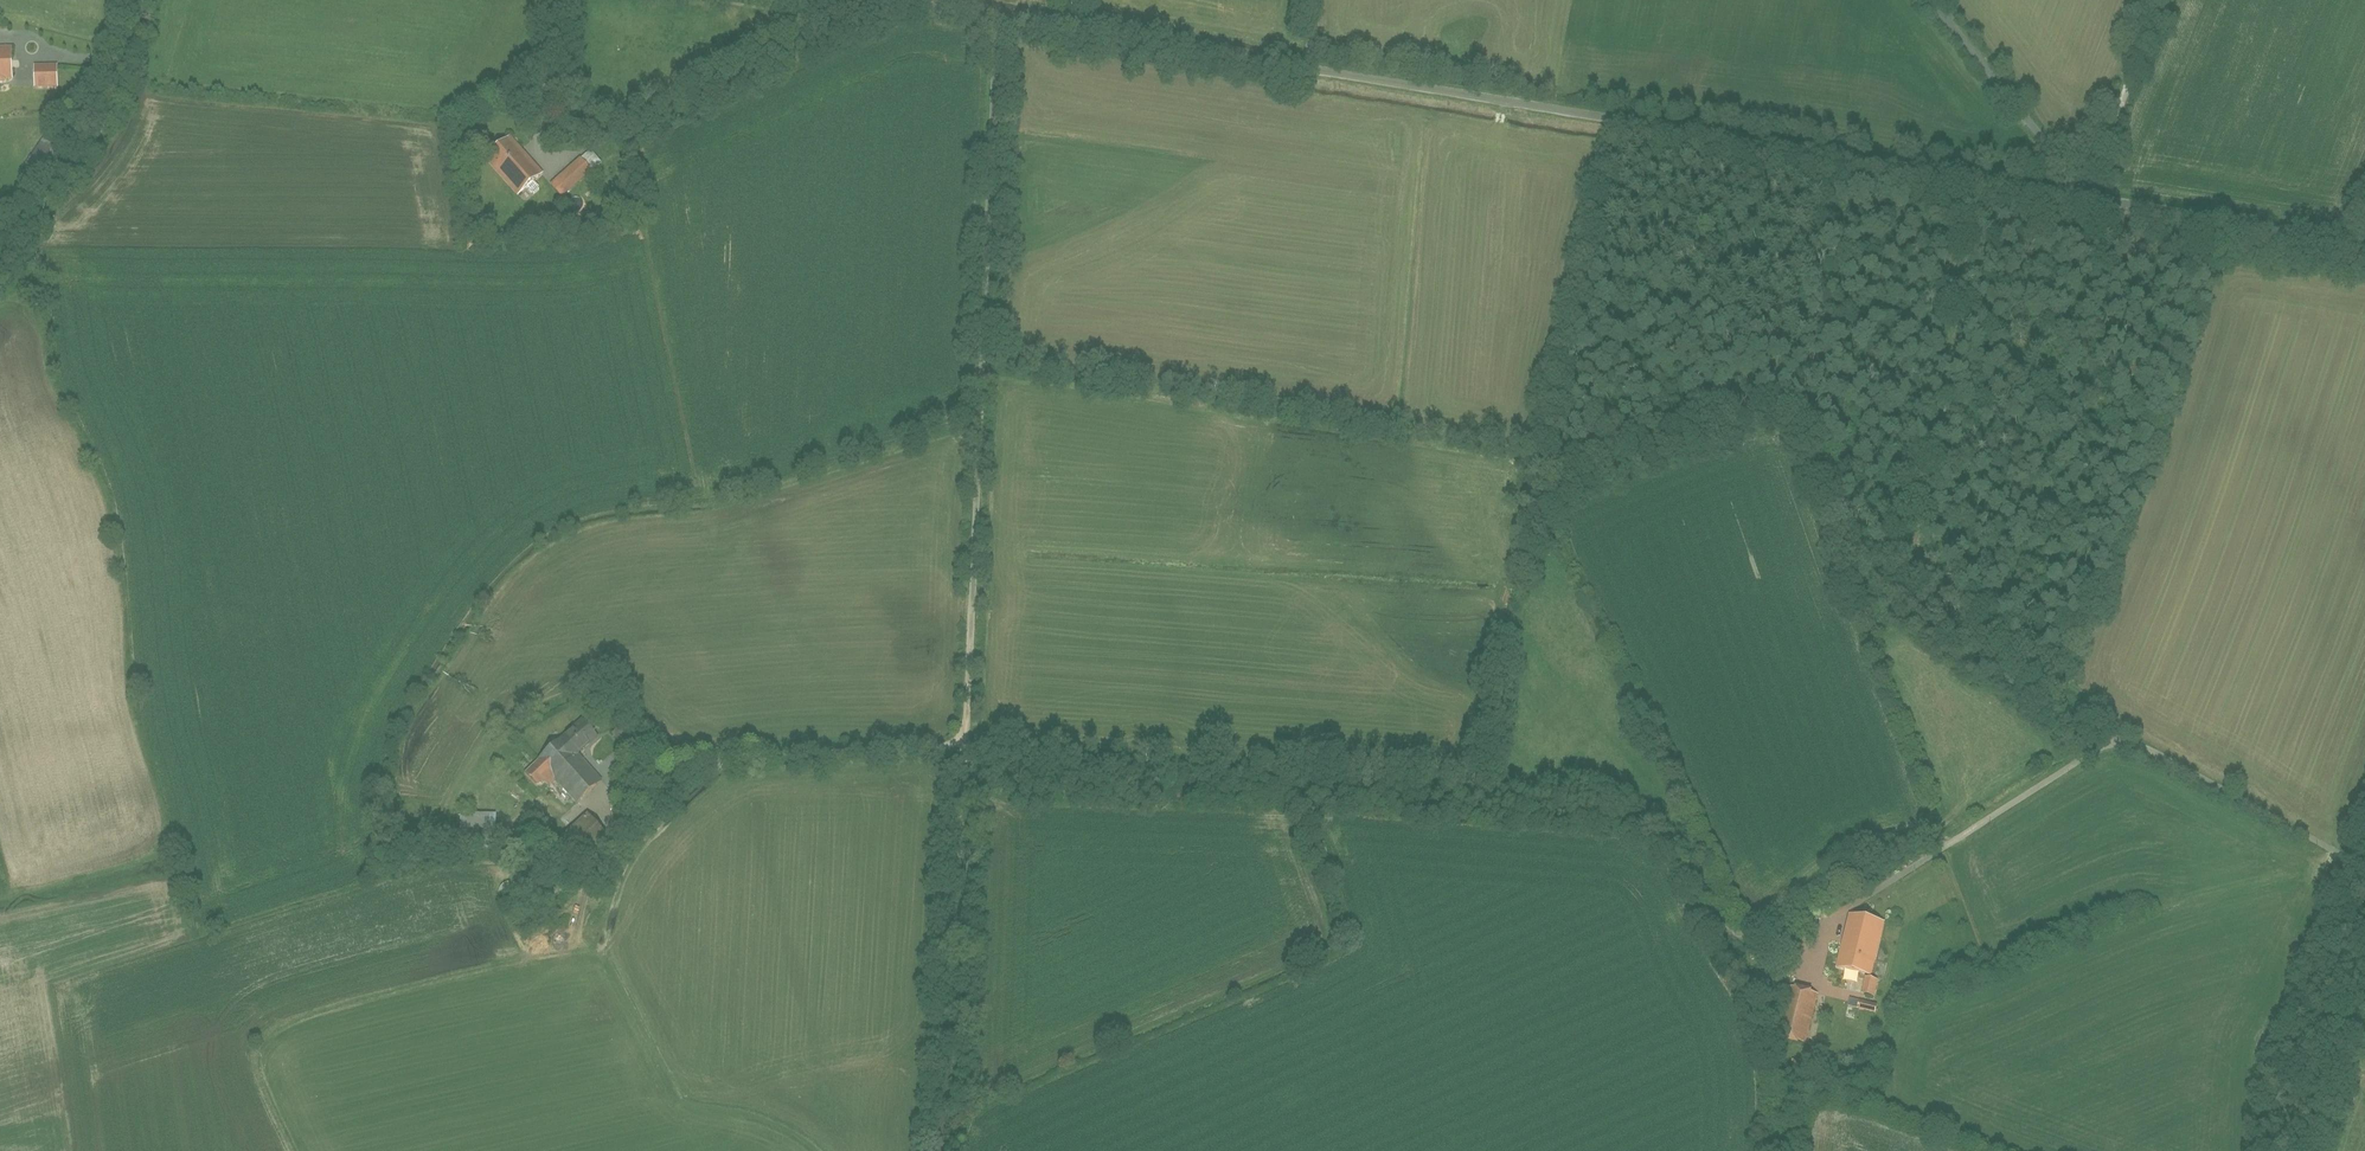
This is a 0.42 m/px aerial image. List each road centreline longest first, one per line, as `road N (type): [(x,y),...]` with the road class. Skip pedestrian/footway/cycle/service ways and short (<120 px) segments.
road 1 (residential): [(2079,197),(899,0)]
road 2 (track): [(2116,742),(2101,718),(1916,577),(1910,563),(1941,442),(1982,181)]
road 3 (residential): [(2364,869),(2143,747),(2116,742),(1860,903)]
road 4 (track): [(950,1150),(972,751)]
road 5 (residential): [(2364,247),(2079,197)]
road 6 (residential): [(2079,197),(1925,0)]
road 7 (track): [(2169,0),(2088,199)]
road 8 (residential): [(149,0),(125,72),(50,181)]
road 9 (track): [(563,0),(537,149)]

